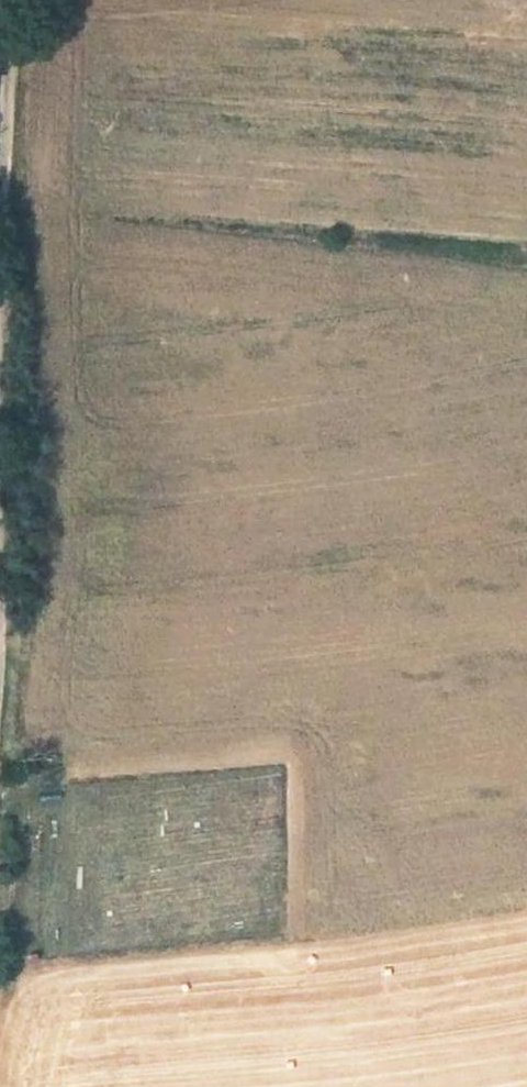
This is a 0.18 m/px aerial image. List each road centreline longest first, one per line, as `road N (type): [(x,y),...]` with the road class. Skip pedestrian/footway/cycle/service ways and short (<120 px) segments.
road 1 (track): [(12,0),(0,270)]

